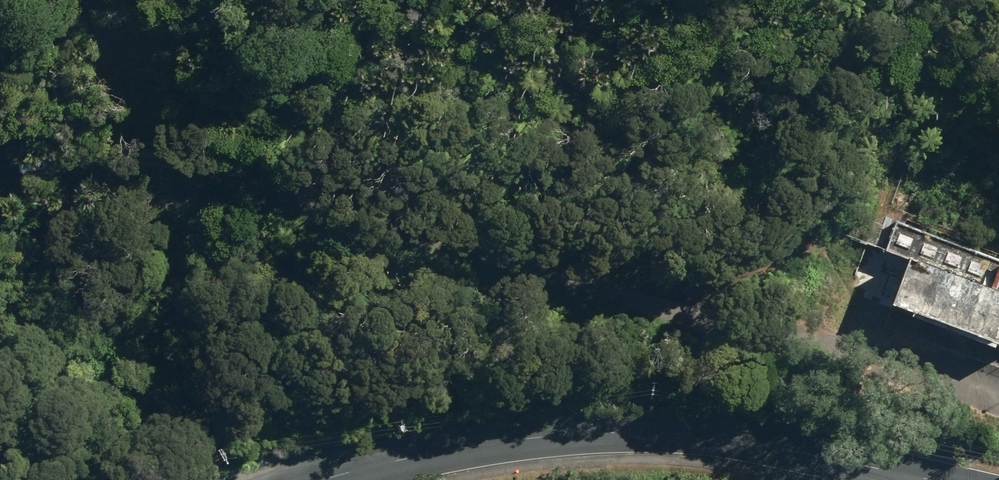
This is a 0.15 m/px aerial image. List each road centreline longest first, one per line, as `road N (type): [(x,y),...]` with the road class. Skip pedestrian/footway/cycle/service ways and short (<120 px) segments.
road 1 (track): [(0,200),(203,195),(341,216),(771,310)]
road 2 (tertiary): [(935,479),(749,441),(624,430),(385,461),(322,479)]

